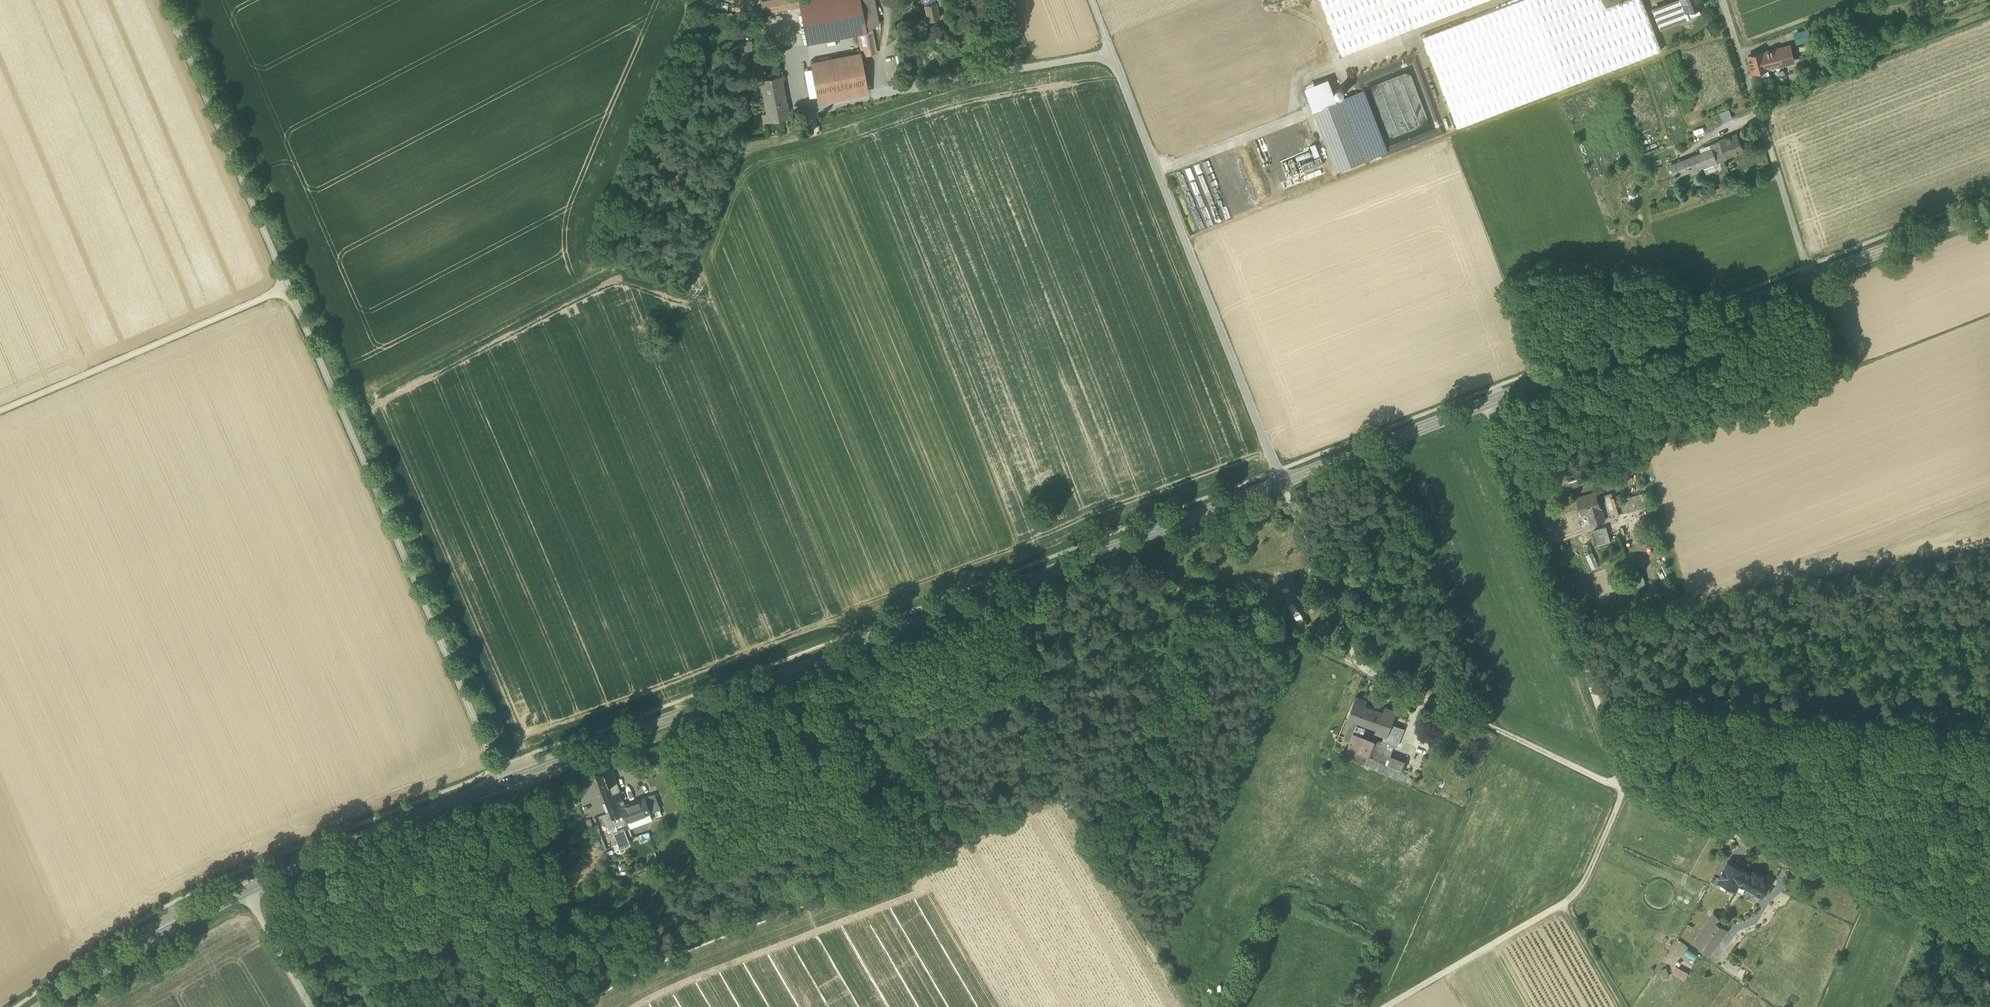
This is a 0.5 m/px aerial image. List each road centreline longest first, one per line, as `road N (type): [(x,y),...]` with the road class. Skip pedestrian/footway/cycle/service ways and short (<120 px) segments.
road 1 (secondary): [(42,1006),(246,892),(370,835),(1282,482)]
road 2 (track): [(164,0),(502,784)]
road 3 (track): [(563,1006),(617,976),(1066,802)]
road 4 (unclassified): [(1282,482),(1356,670),(1623,786)]
road 5 (track): [(1187,1006),(955,608)]
road 6 (unclassified): [(1486,405),(1623,786)]
road 7 (secondary): [(1486,405),(1809,276)]
road 8 (track): [(288,287),(0,411)]
road 9 (residential): [(1723,0),(1809,276)]
road 10 (secondary): [(1282,482),(1486,405)]
road 11 (track): [(1801,865),(1989,948)]
road 12 (track): [(1563,904),(1385,1006)]
road 13 (unclassified): [(1623,786),(1801,865)]
road 14 (secondary): [(1809,276),(1989,207)]
road 15 (track): [(1623,786),(1578,892),(1563,904)]
road 16 (track): [(312,1006),(246,892)]

